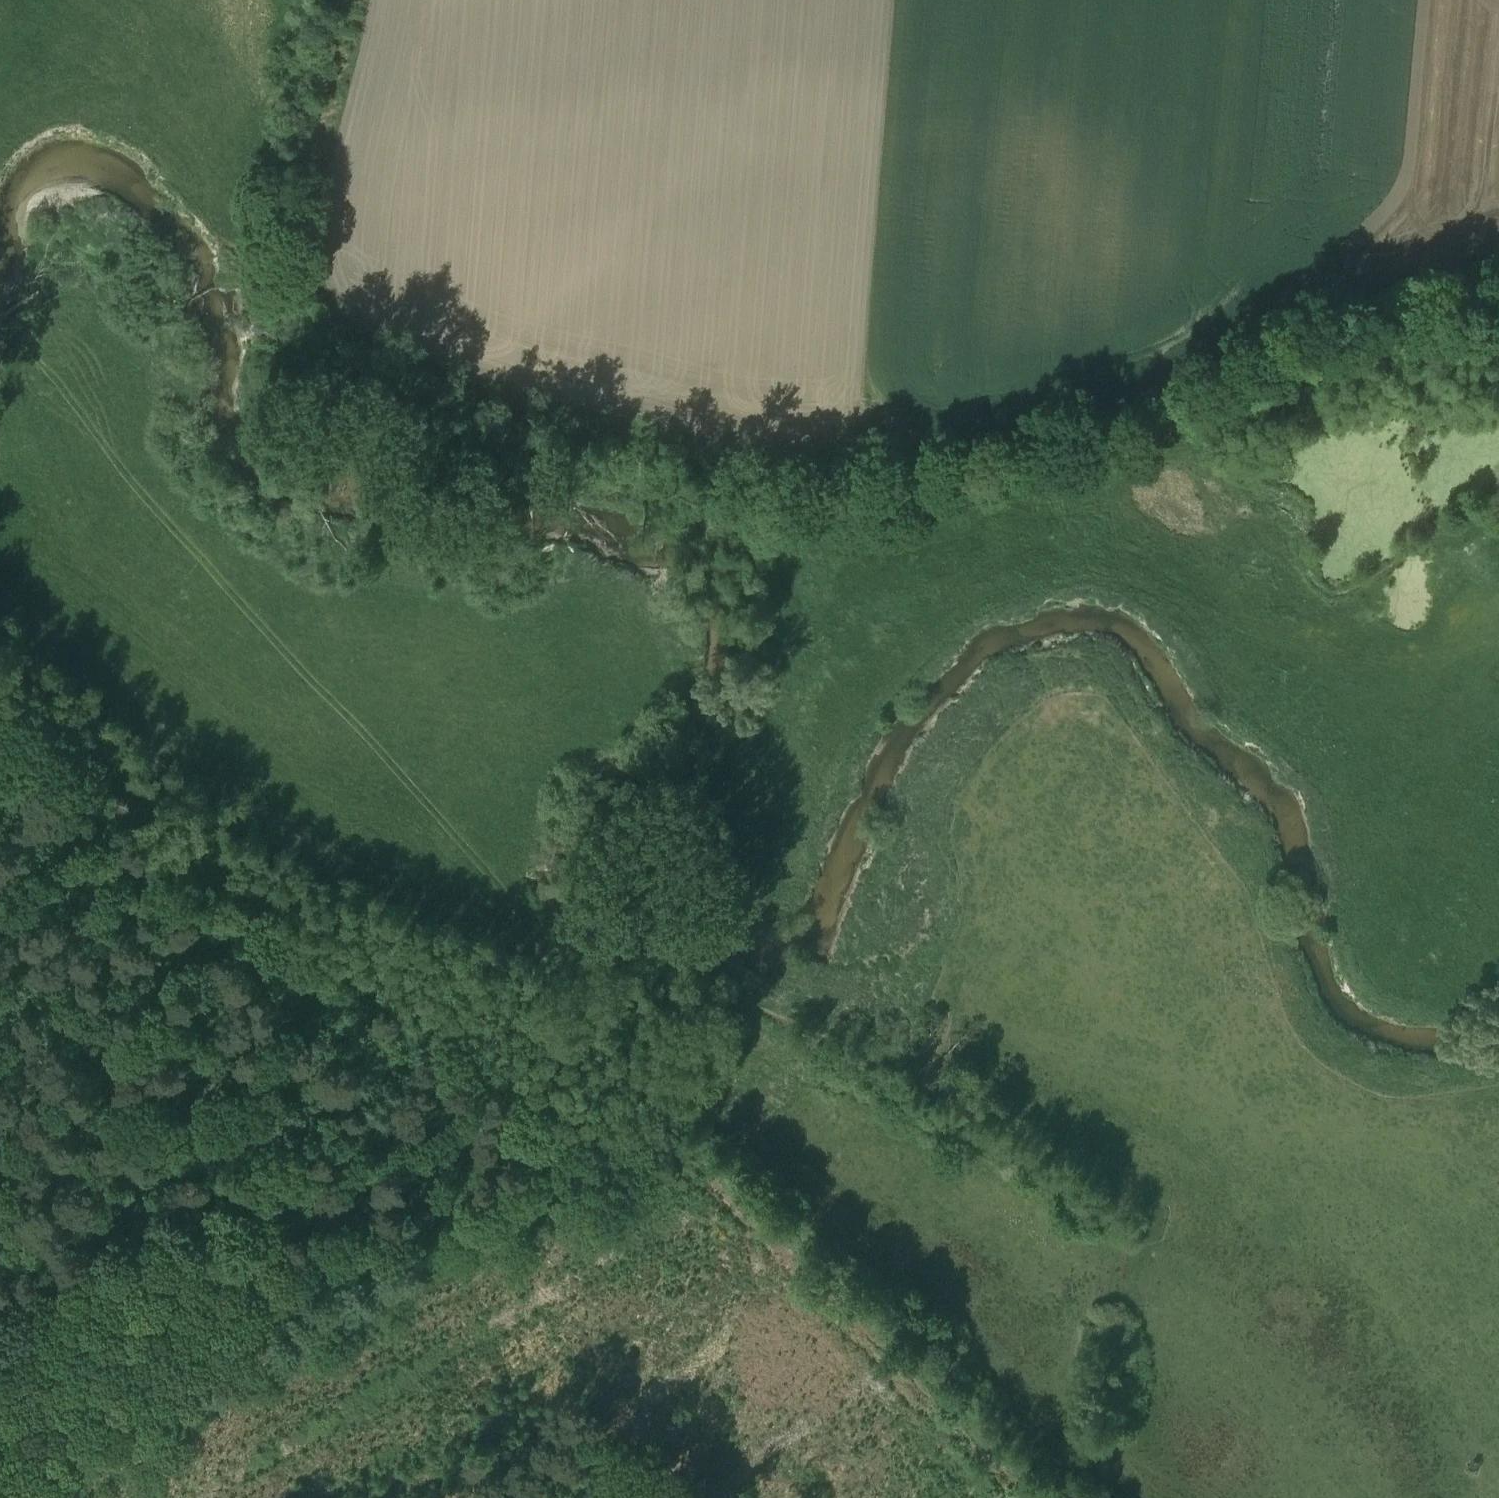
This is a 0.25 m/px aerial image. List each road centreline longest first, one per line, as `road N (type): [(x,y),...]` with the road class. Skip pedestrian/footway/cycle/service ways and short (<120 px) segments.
road 1 (track): [(996,0),(964,450)]

